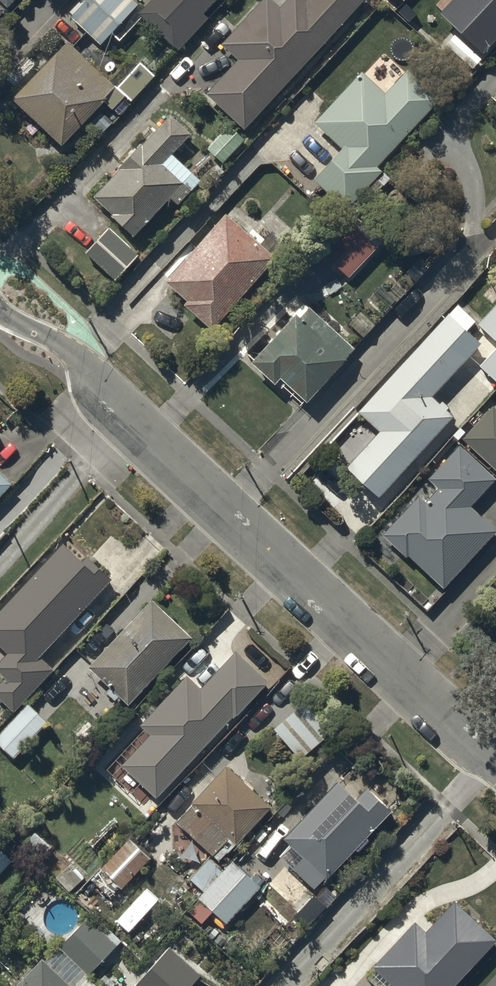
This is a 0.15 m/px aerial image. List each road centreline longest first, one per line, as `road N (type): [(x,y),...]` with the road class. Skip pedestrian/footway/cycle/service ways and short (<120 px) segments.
road 1 (residential): [(0,311),(78,357),(127,419),(389,668)]
road 2 (residential): [(495,555),(389,668)]
road 3 (residential): [(389,668),(495,765)]

